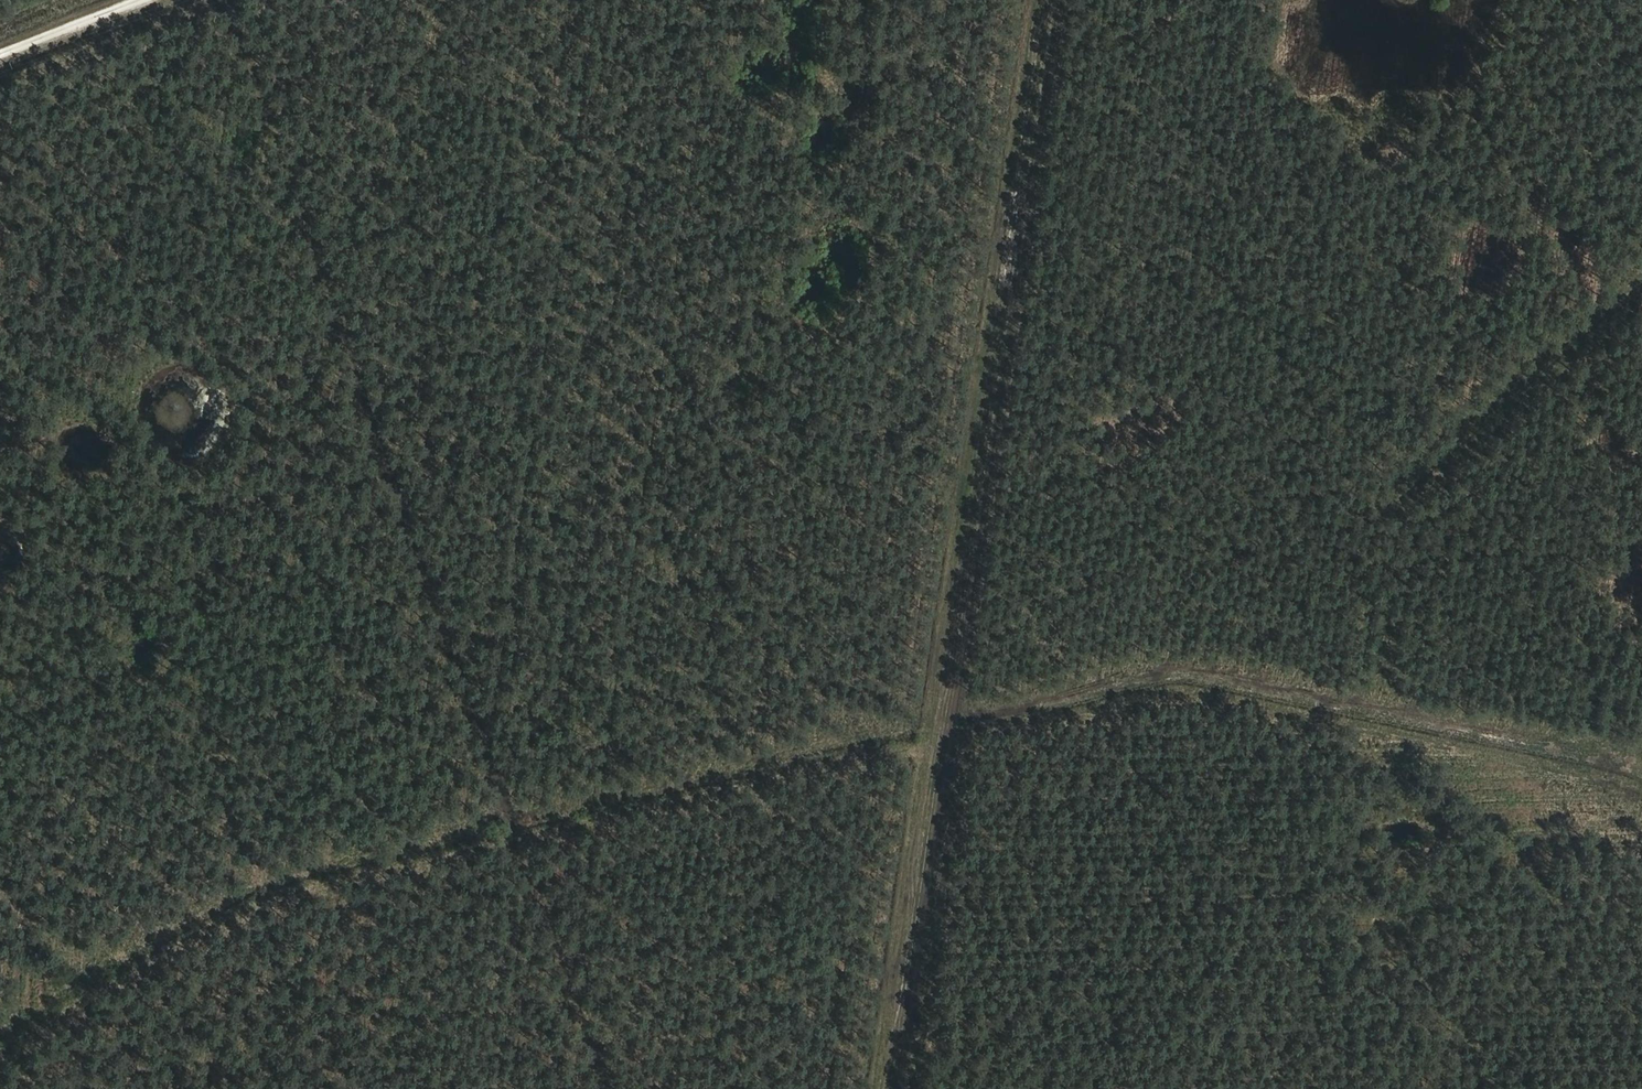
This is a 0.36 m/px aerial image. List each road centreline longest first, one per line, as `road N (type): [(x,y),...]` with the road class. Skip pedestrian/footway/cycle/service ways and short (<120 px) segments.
road 1 (track): [(881,1088),(1053,0)]
road 2 (track): [(0,61),(159,0)]

